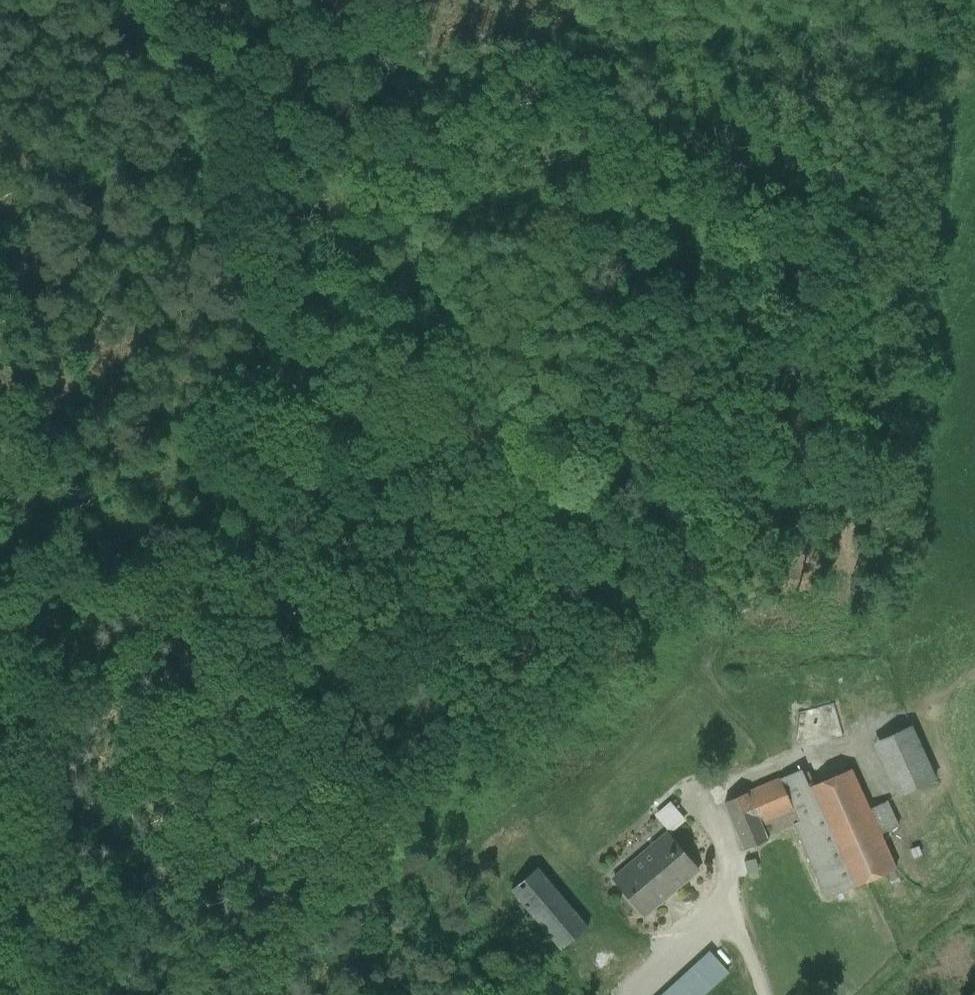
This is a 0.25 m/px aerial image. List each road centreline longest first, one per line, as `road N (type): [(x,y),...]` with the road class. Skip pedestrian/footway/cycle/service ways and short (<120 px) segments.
road 1 (track): [(879,994),(974,910)]

